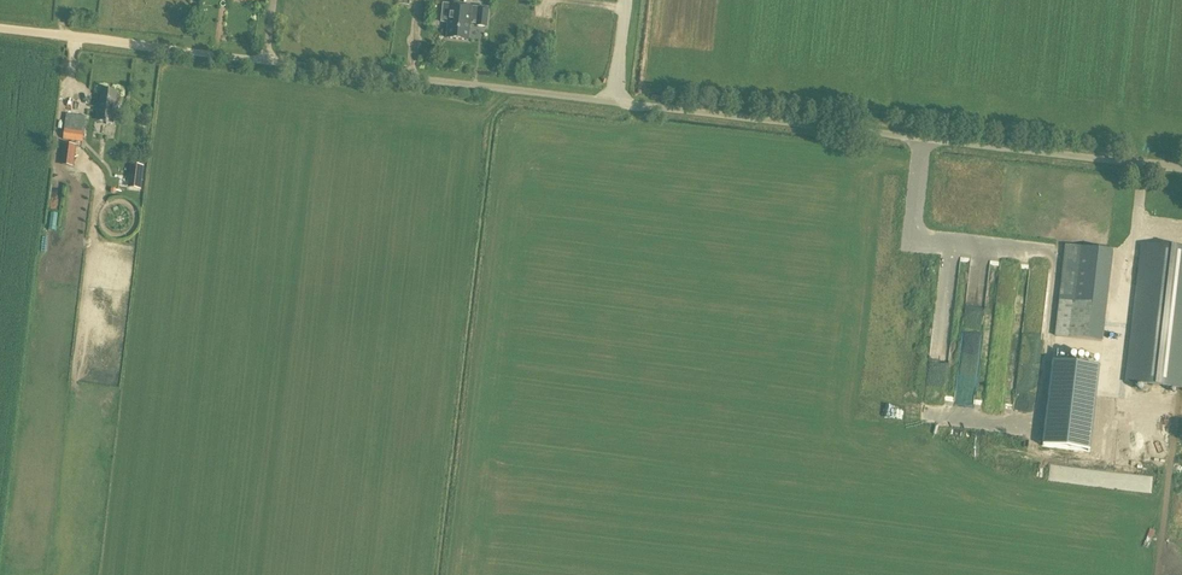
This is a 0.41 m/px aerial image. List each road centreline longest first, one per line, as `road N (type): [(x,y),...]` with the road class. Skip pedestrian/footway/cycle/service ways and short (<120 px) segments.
road 1 (track): [(1181,169),(0,28)]

